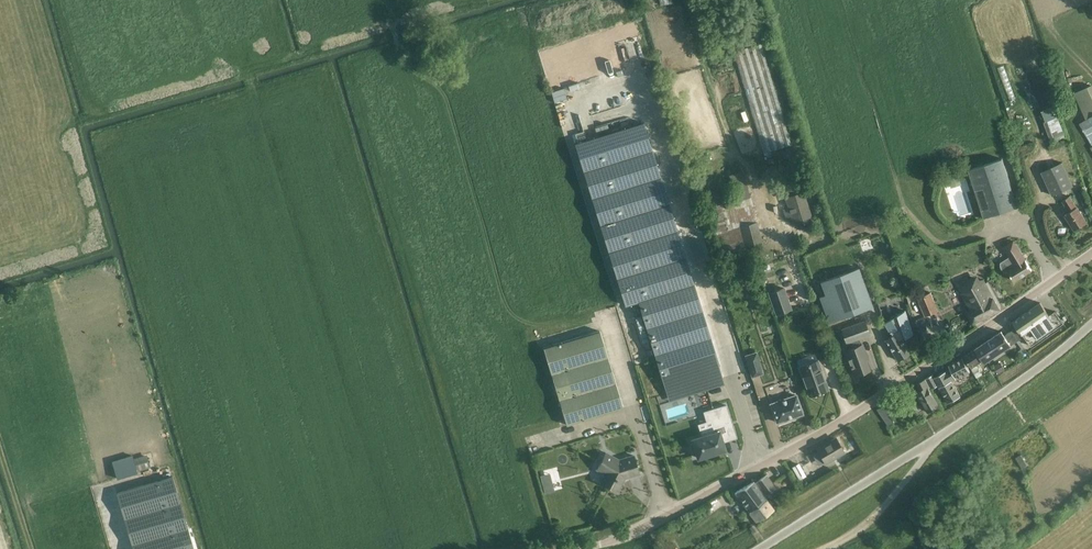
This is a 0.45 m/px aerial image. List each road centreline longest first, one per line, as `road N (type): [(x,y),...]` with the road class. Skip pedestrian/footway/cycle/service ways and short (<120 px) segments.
road 1 (tertiary): [(587,548),(665,518),(855,414),(1091,253)]
road 2 (unclassified): [(761,548),(935,438)]
road 3 (unclassified): [(935,438),(1091,324)]

